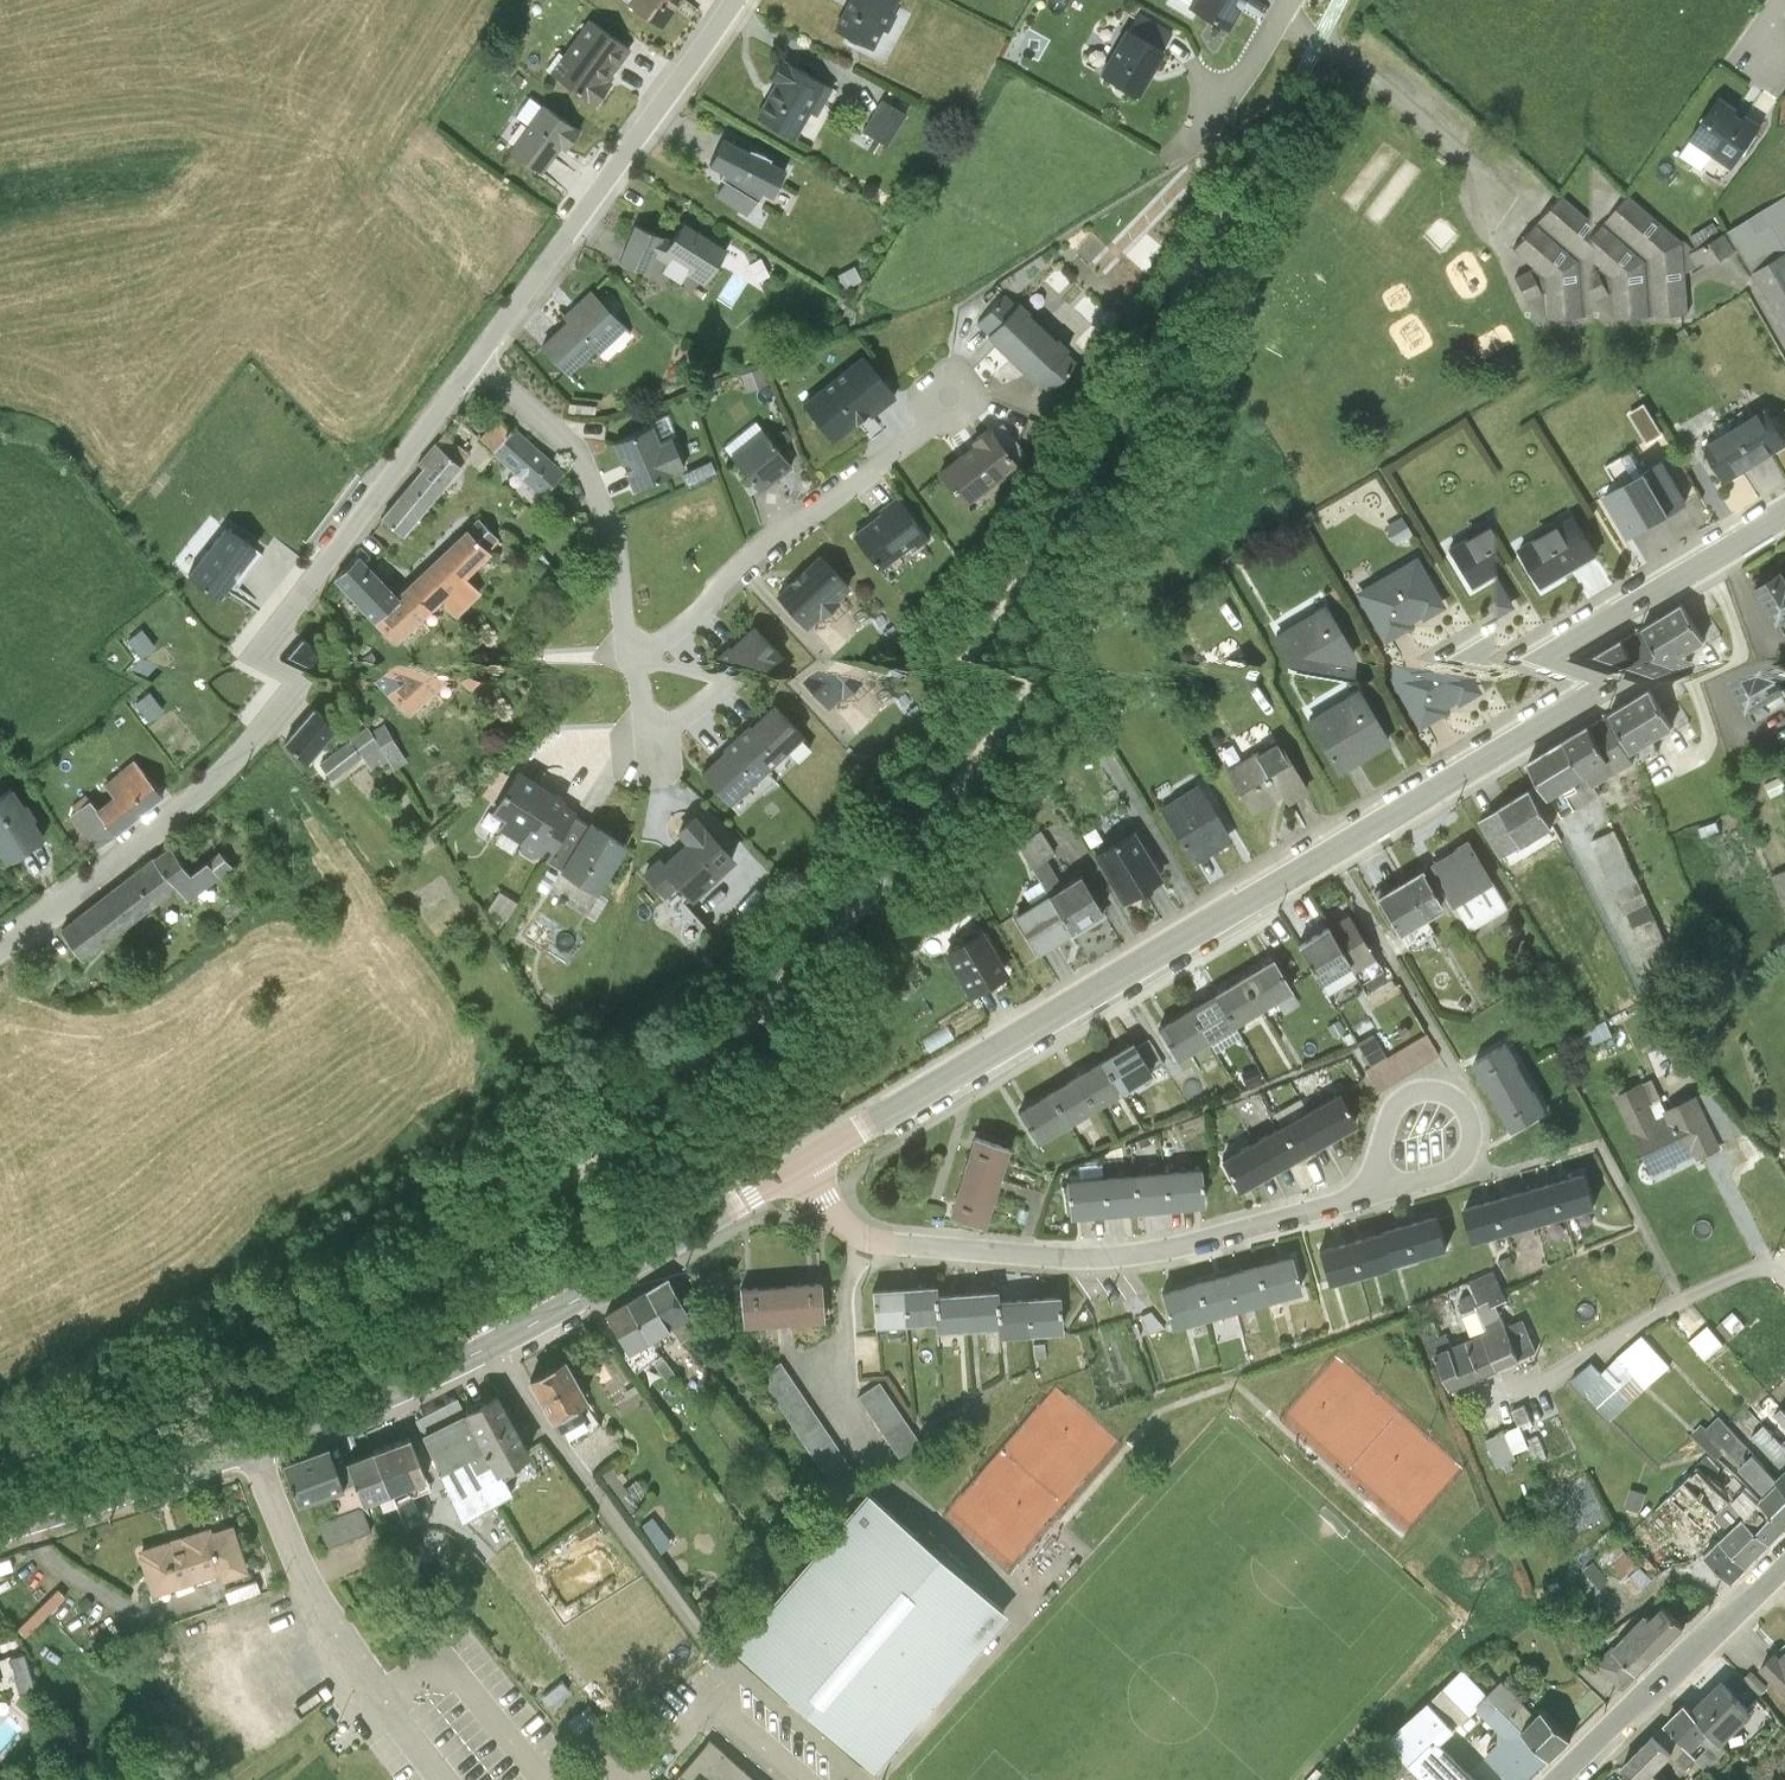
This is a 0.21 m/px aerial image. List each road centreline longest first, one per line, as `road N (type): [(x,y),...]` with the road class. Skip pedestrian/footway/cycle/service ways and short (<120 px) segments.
road 1 (secondary): [(806,1164),(1784,579)]
road 2 (residential): [(483,425),(591,518),(632,621),(639,700),(647,733),(659,742),(758,641),(973,467)]
road 3 (residential): [(483,425),(250,731),(0,948)]
road 4 (residential): [(806,1164),(839,1221),(865,1236),(999,1254),(1107,1251),(1231,1230),(1322,1206),(1385,1173)]
road 5 (unclassified): [(861,1779),(723,1659),(487,1348)]
road 6 (secondary): [(0,1528),(250,1448),(487,1348)]
road 7 (residential): [(780,0),(705,118),(483,425)]
road 8 (secondary): [(487,1348),(806,1164)]
road 9 (tertiary): [(1563,1779),(1784,1561)]
road 10 (residential): [(1385,1173),(1372,1138),(1389,1105),(1424,1093),(1457,1111),(1467,1133),(1451,1176),(1406,1186)]
road 11 (residential): [(1353,0),(1228,218)]

